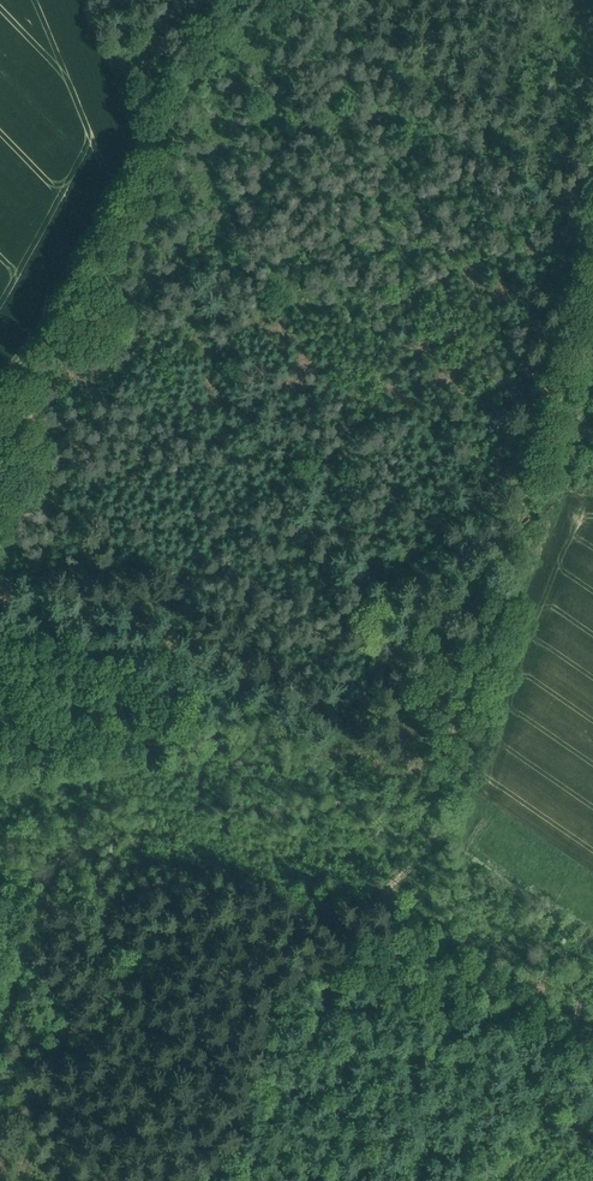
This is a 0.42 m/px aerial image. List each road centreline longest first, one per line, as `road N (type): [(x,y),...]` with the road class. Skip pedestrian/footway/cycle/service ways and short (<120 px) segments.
road 1 (track): [(241,0),(9,371)]

